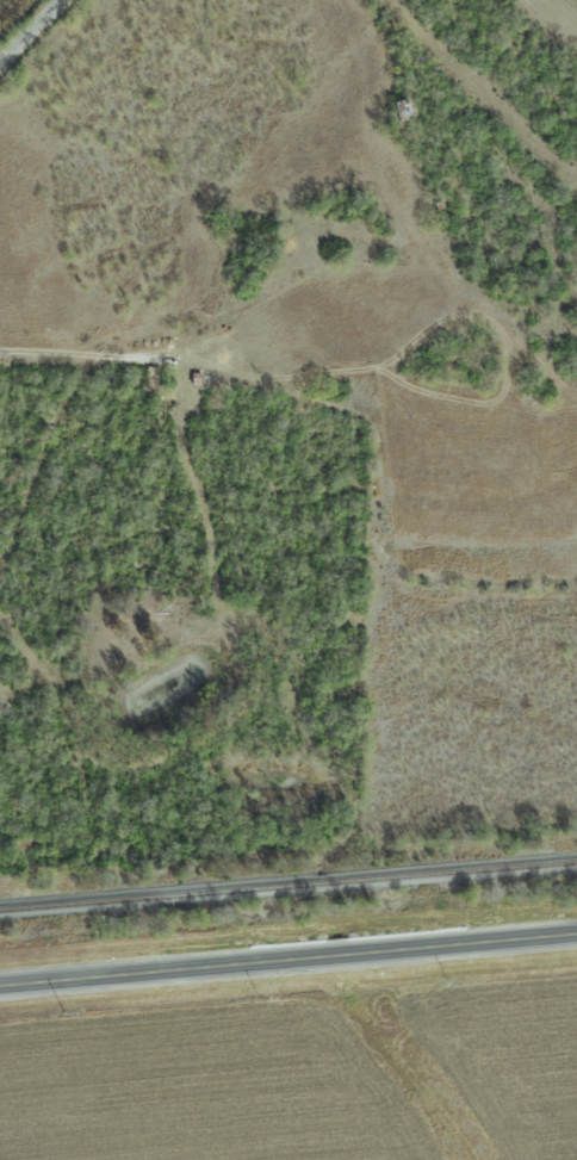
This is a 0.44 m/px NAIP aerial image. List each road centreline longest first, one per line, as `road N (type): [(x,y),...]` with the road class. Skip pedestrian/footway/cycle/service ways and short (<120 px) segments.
road 1 (secondary): [(0,987),(576,935)]

